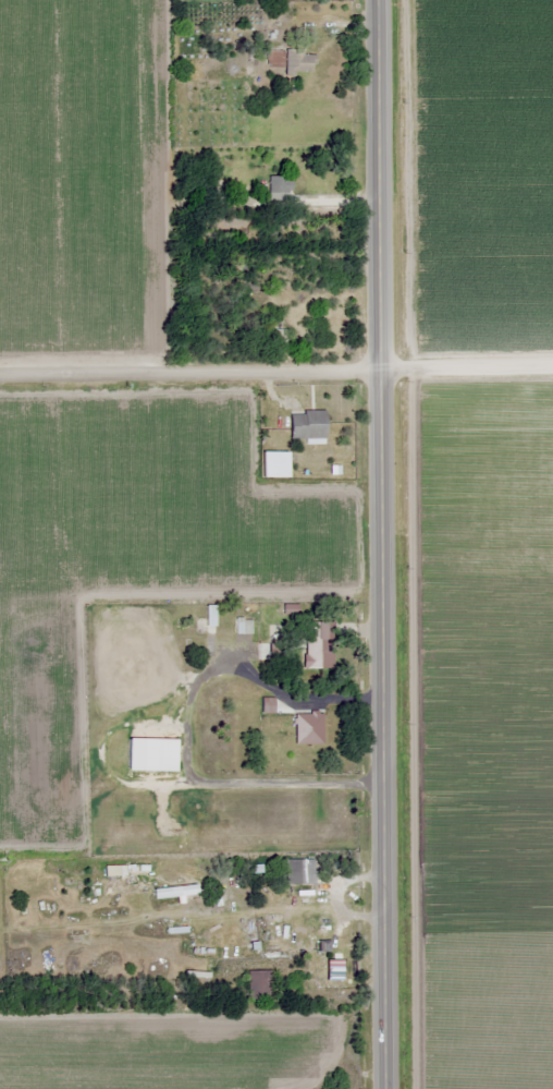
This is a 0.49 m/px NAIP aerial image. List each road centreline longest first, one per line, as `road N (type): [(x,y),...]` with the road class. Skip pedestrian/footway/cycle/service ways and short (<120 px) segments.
road 1 (secondary): [(396,1088),(385,0)]
road 2 (residential): [(0,376),(552,366)]

